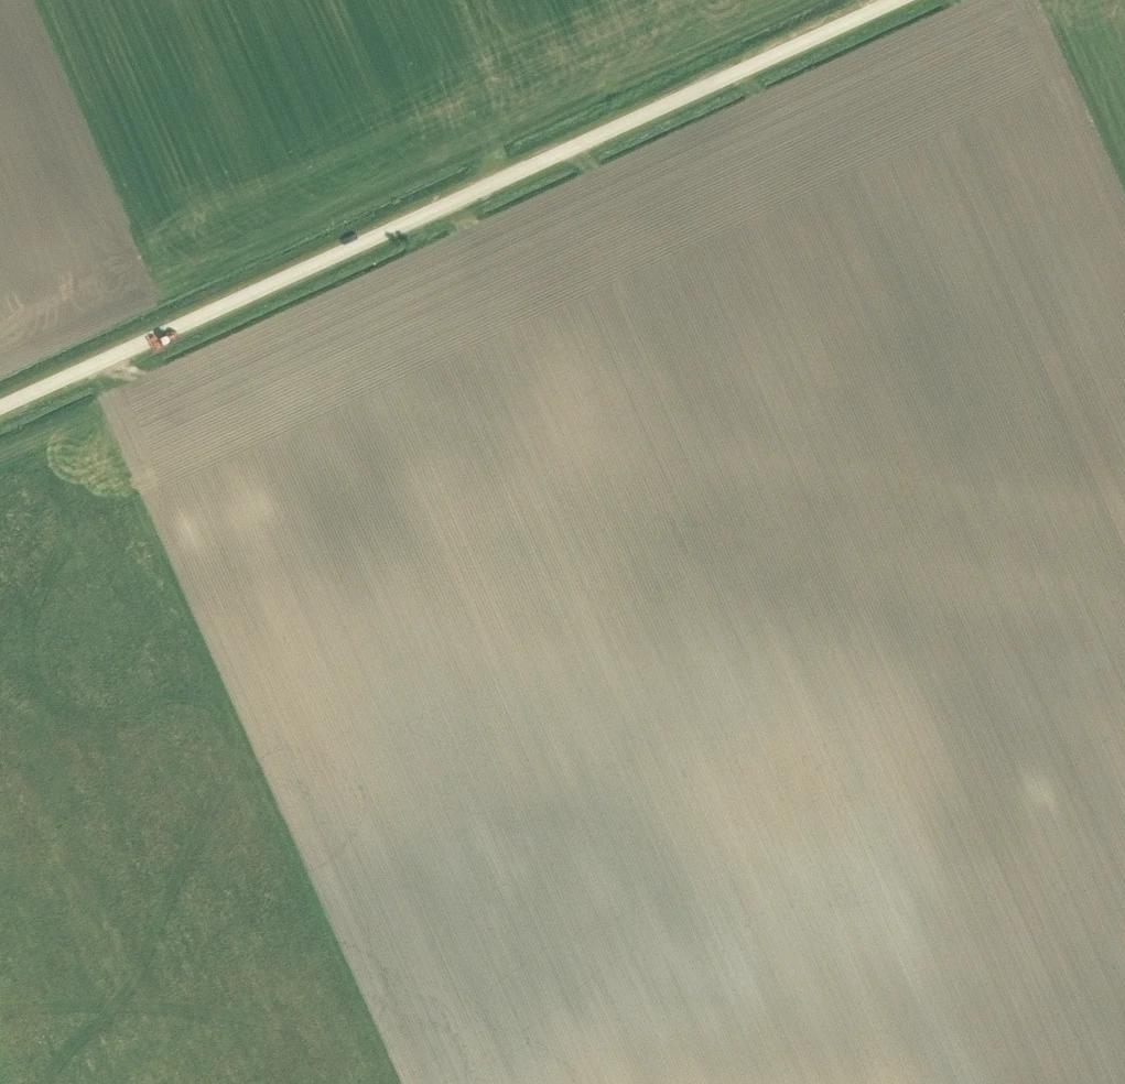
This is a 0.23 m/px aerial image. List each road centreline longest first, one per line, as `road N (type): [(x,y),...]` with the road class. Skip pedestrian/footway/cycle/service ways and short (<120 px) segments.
road 1 (unclassified): [(0,406),(893,0)]

